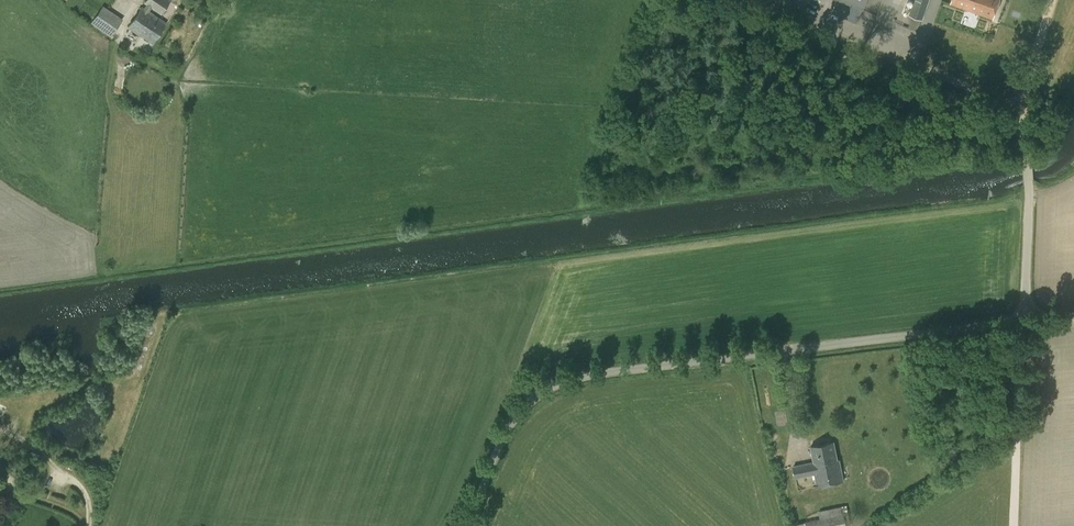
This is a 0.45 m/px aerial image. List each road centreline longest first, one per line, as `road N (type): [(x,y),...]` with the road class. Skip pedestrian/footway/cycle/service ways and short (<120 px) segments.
road 1 (unclassified): [(467,525),(510,425),(539,393),(568,380),(1026,320)]
road 2 (unclassified): [(1026,320),(1029,182),(1021,108),(758,0)]
road 3 (track): [(1020,321),(1014,525)]

